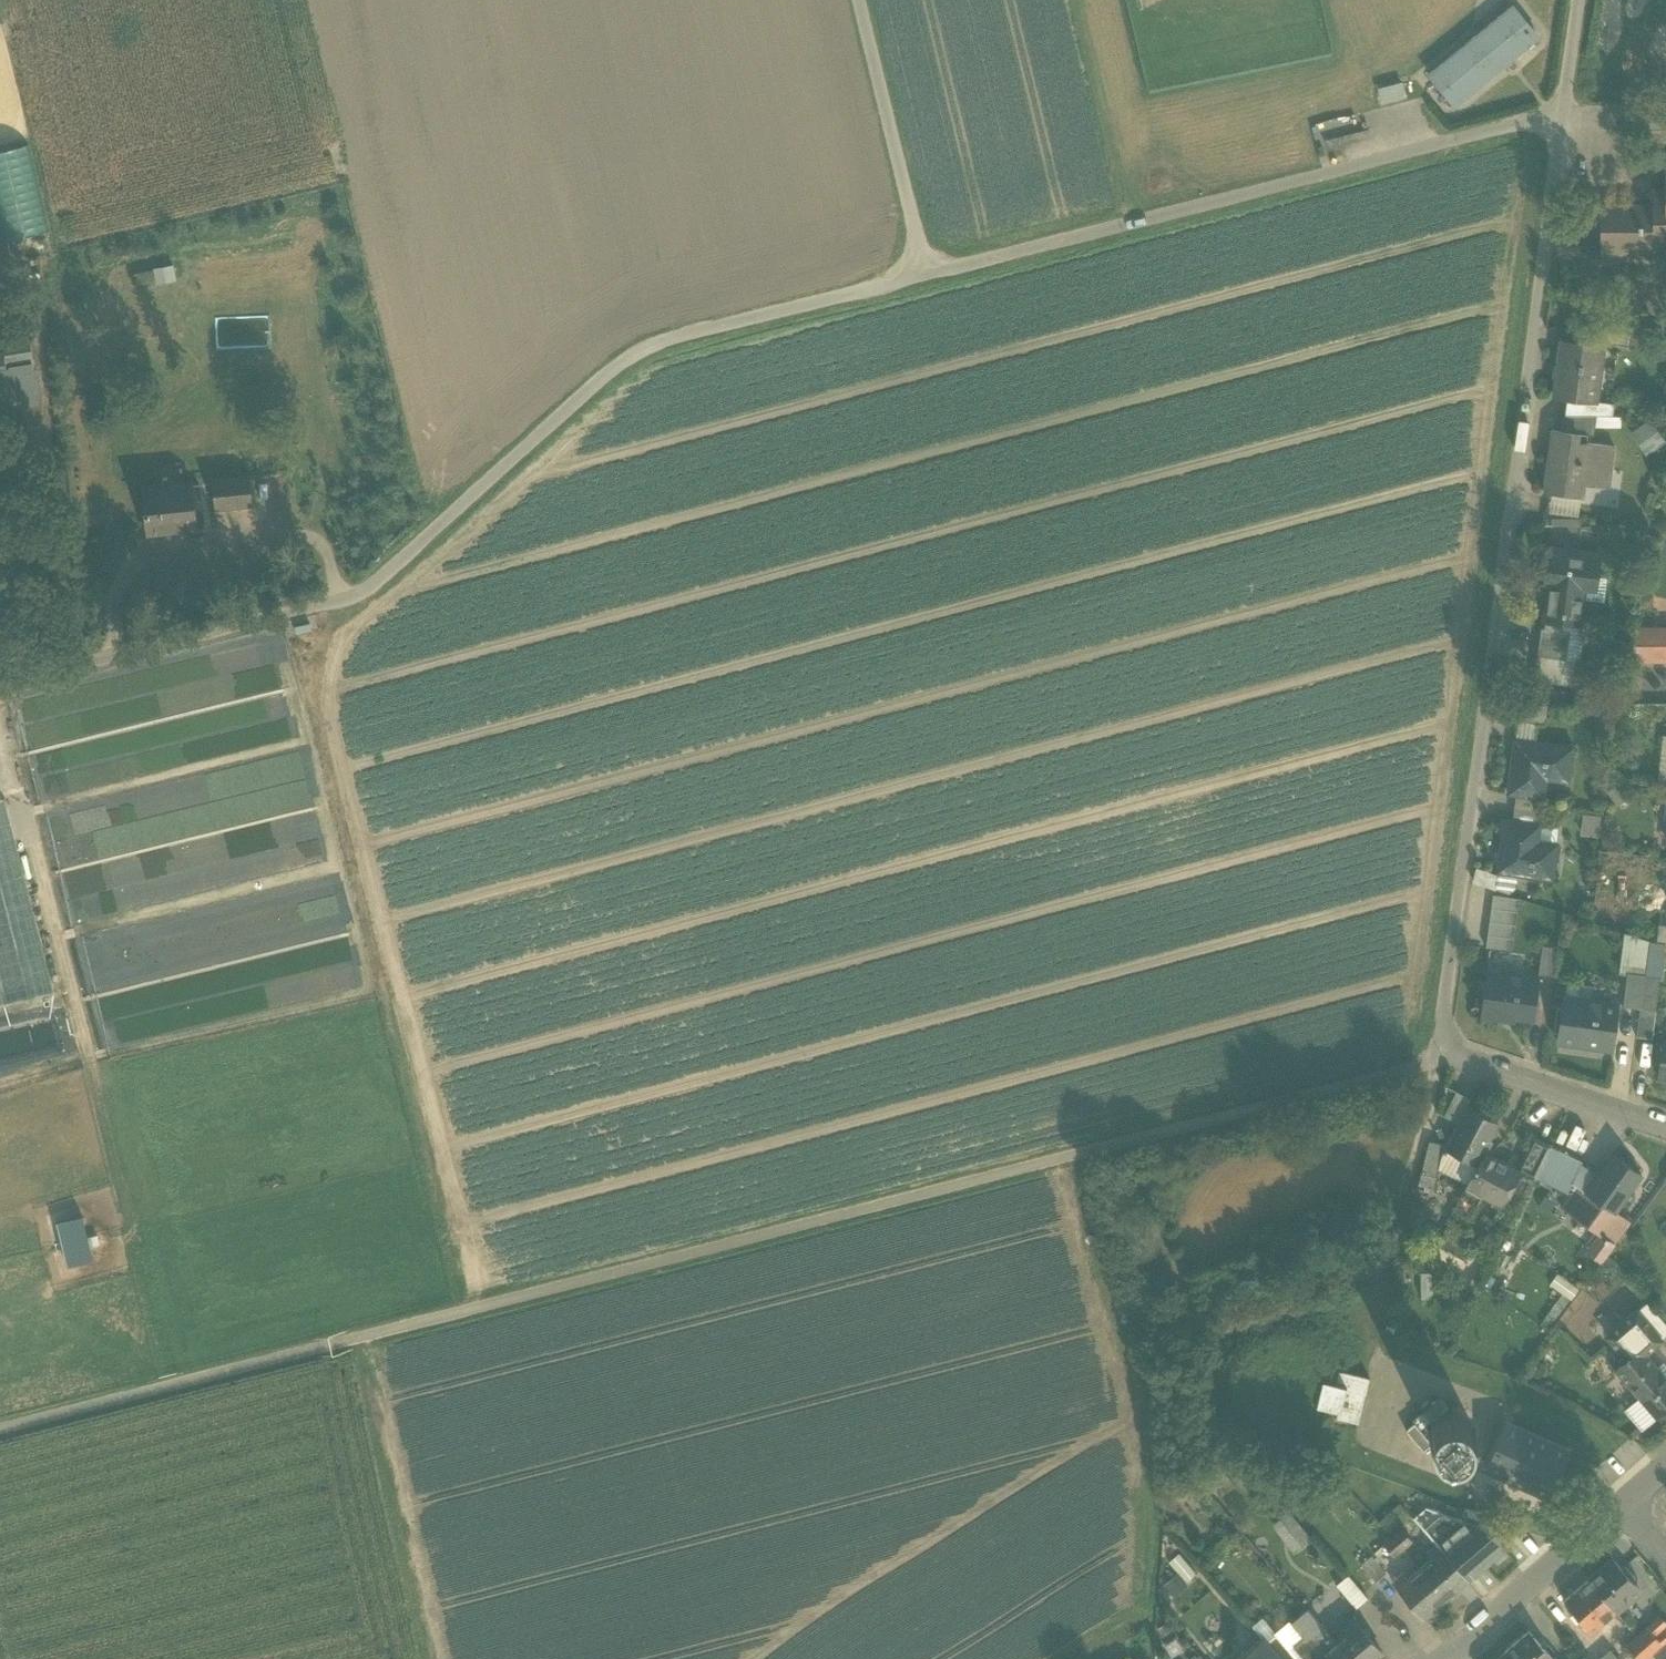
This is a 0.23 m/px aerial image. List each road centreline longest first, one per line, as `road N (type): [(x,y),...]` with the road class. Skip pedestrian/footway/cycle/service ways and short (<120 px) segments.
road 1 (unclassified): [(0,682),(359,594),(643,346),(1563,113)]
road 2 (track): [(1440,1052),(1407,1070),(0,1429)]
road 3 (track): [(1577,0),(1440,1052)]
road 4 (track): [(860,0),(926,276)]
road 5 (residential): [(1665,1126),(1440,1052)]
road 6 (residential): [(1622,1506),(1446,1658)]

